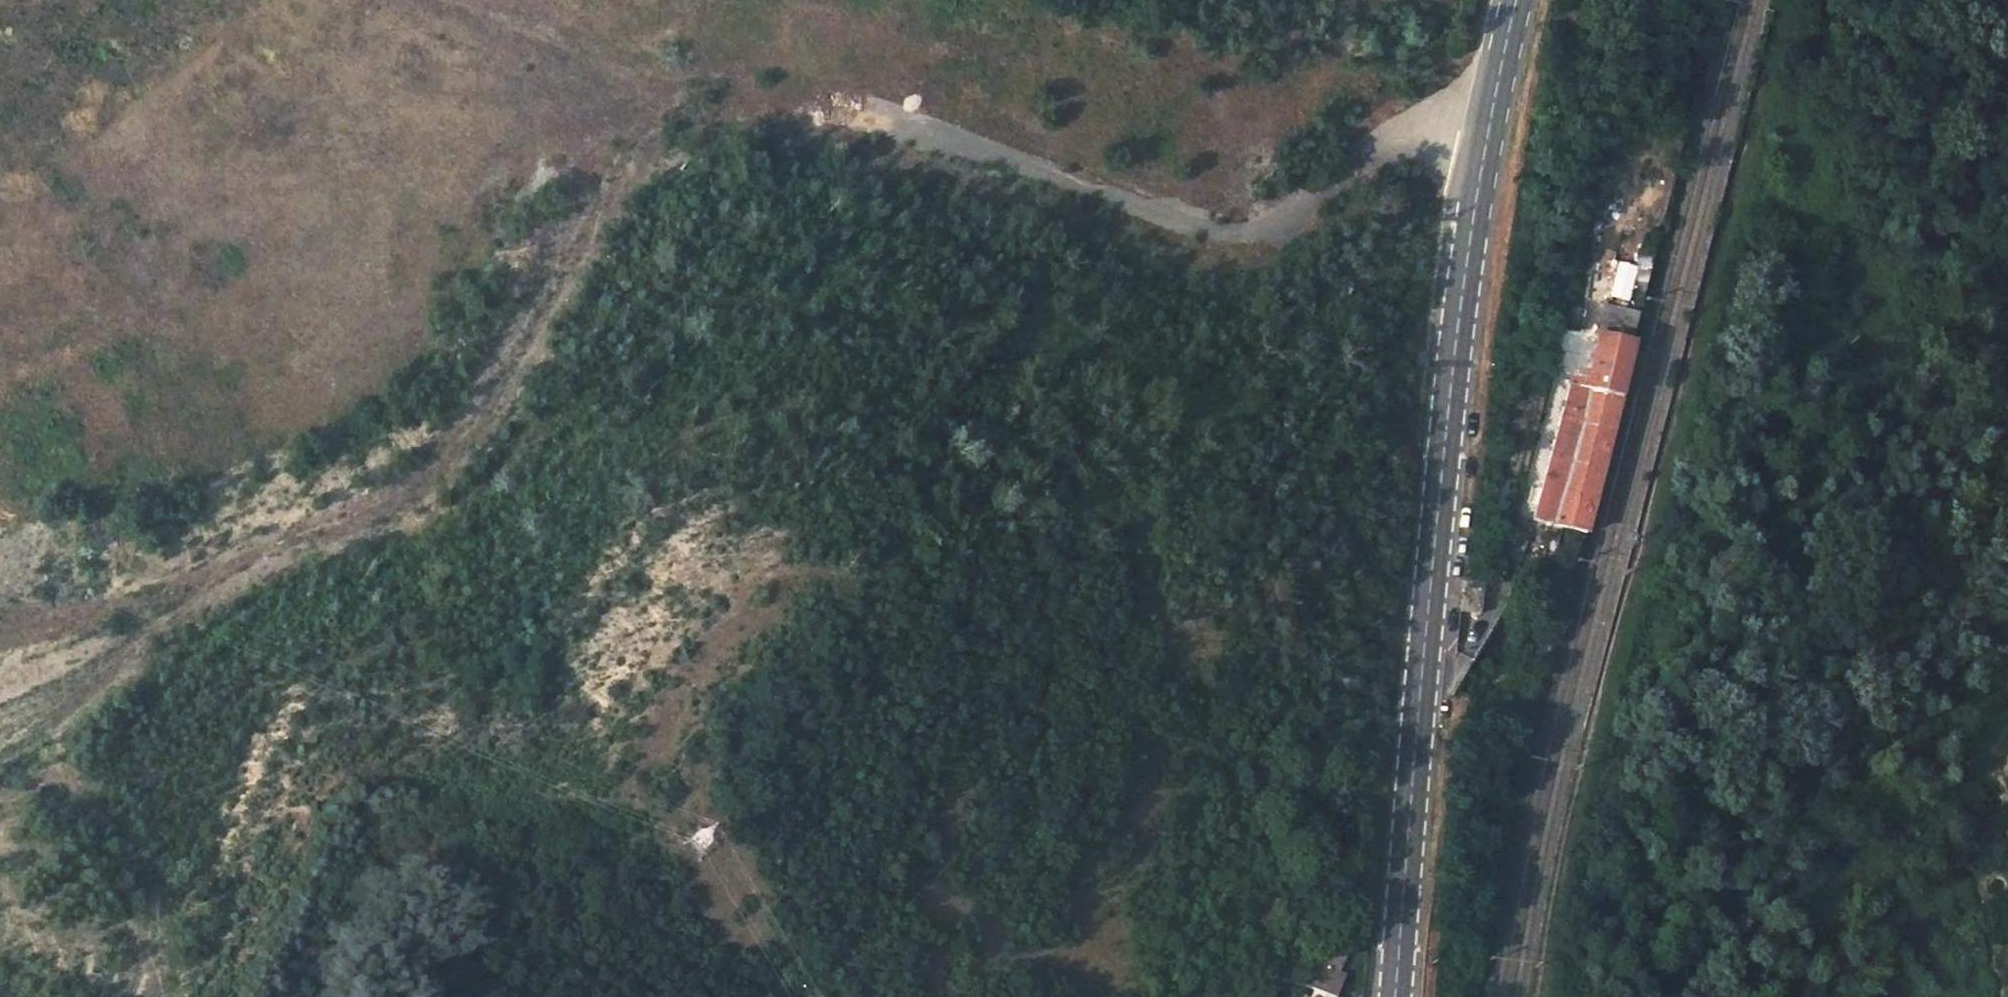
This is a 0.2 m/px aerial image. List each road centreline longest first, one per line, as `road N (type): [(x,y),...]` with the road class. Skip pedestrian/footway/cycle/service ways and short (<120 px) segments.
road 1 (secondary): [(1517,0),(1466,267),(1402,996)]

